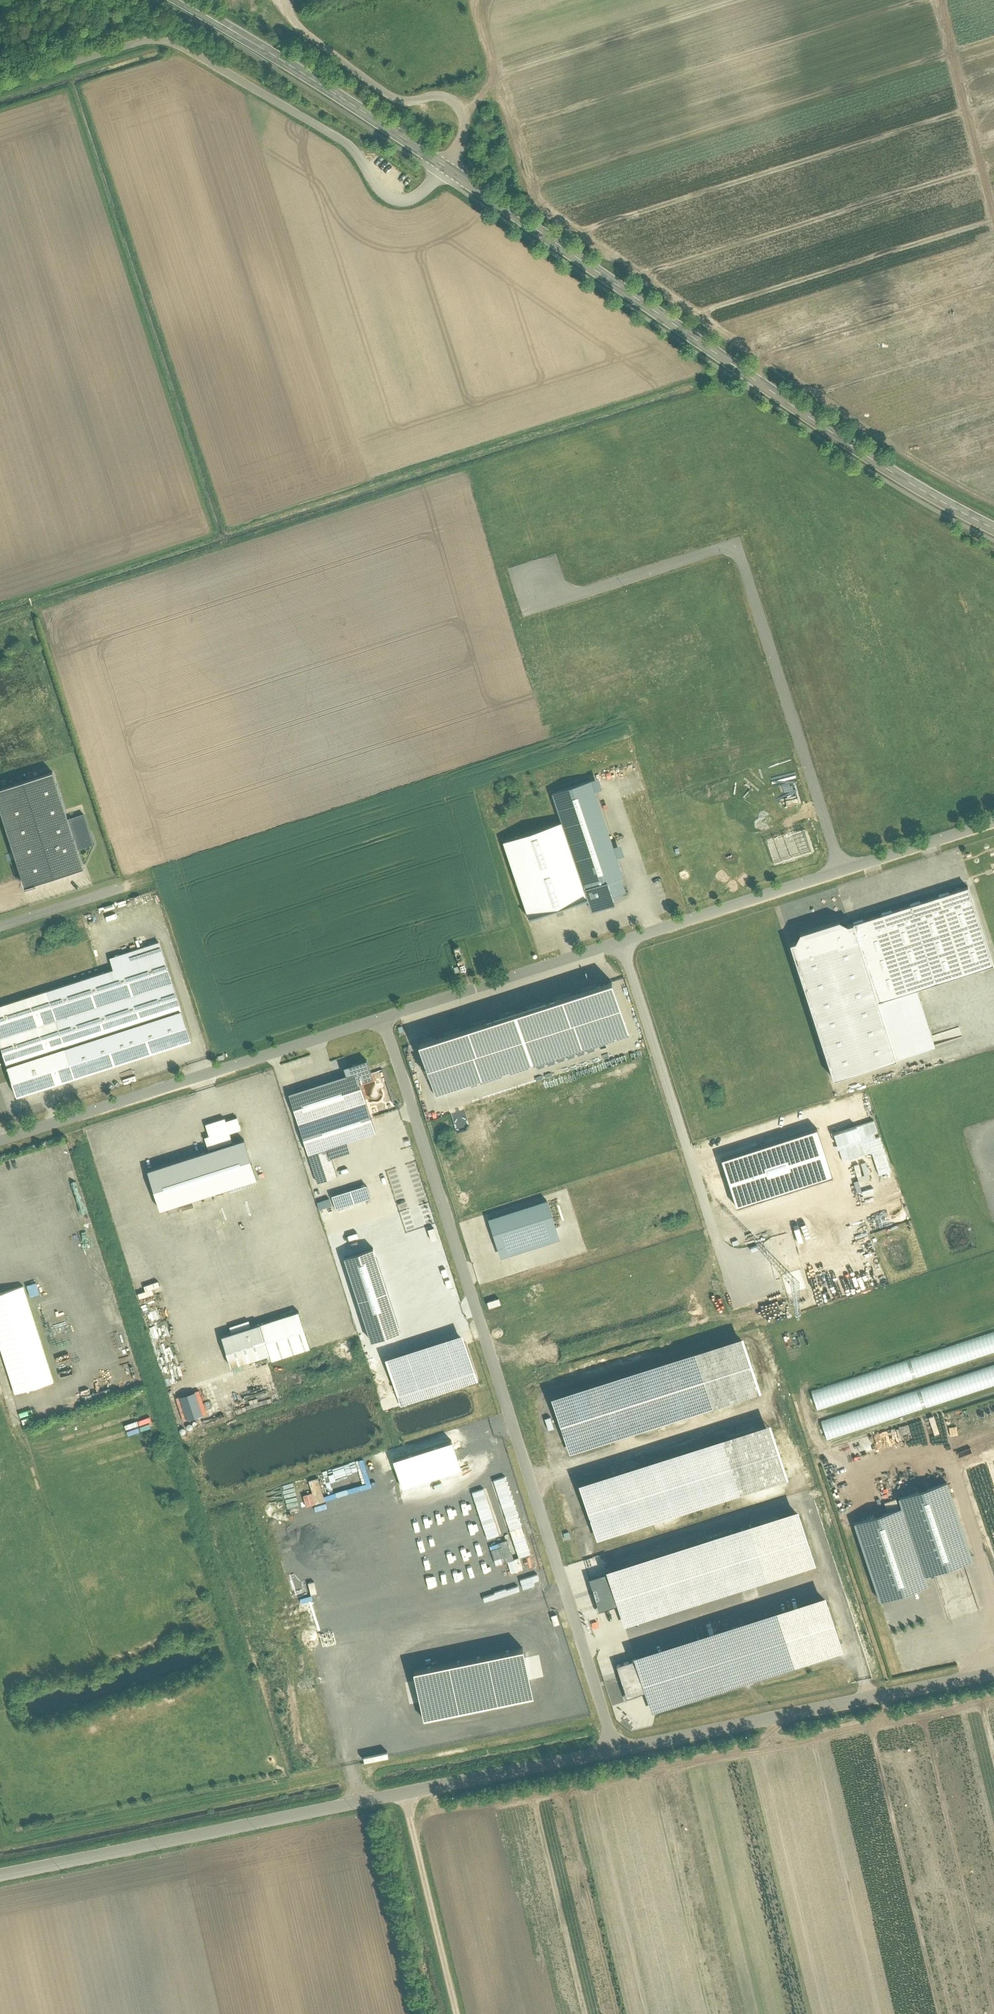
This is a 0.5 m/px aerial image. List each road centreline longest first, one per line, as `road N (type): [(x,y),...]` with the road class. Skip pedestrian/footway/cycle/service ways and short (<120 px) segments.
road 1 (residential): [(382,1017),(631,1748)]
road 2 (secondary): [(993,524),(907,479),(786,401),(444,165)]
road 3 (residential): [(631,1748),(0,1875)]
road 4 (unclassified): [(444,165),(413,197),(378,189),(347,143),(174,40),(142,39),(0,82)]
road 5 (residential): [(382,1017),(0,1140)]
road 6 (residential): [(993,820),(620,941)]
road 7 (residential): [(993,1672),(631,1748)]
road 8 (residential): [(620,941),(719,1248),(757,1272)]
road 9 (secondary): [(444,165),(180,0)]
road 10 (unclassified): [(287,0),(287,13),(397,99),(435,97),(460,106),(463,136),(444,165)]
road 11 (residential): [(620,941),(382,1017)]
road 12 (track): [(461,2013),(409,1794)]
road 13 (residential): [(0,926),(116,888)]

